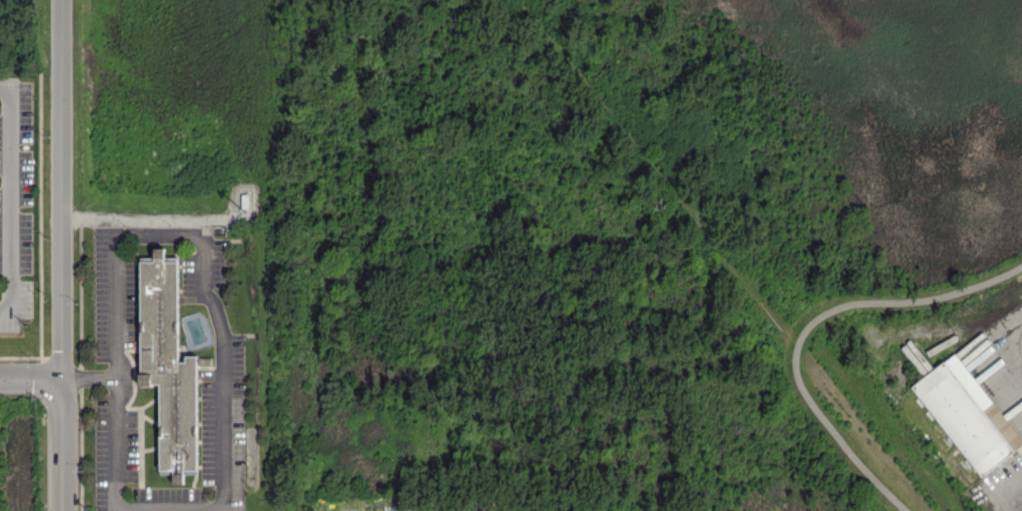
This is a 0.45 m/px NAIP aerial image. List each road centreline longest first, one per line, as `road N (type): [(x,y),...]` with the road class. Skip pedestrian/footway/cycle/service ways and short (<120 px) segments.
road 1 (residential): [(61,377),(60,0)]
road 2 (tertiary): [(61,510),(61,377)]

